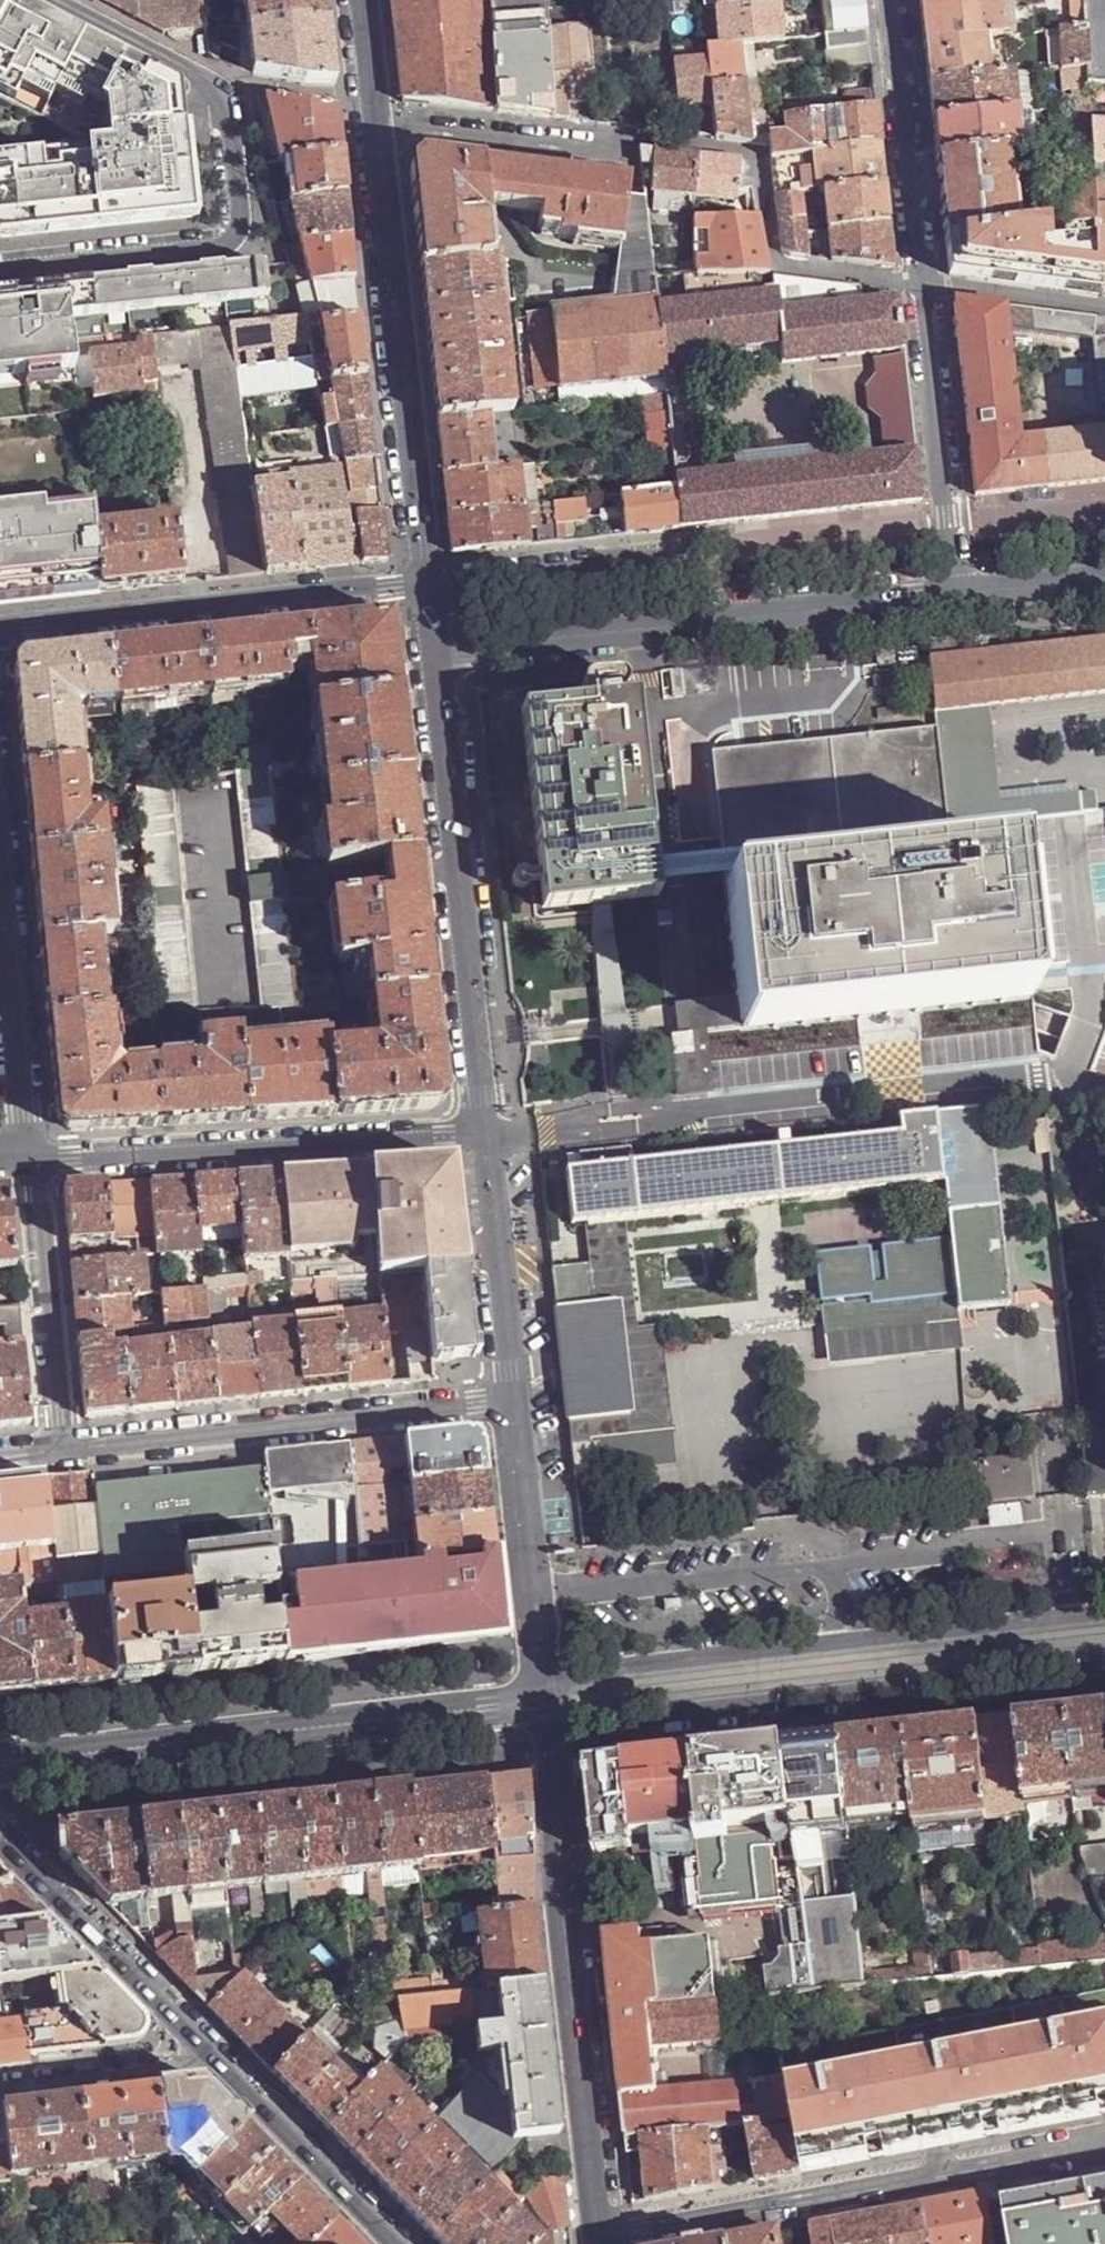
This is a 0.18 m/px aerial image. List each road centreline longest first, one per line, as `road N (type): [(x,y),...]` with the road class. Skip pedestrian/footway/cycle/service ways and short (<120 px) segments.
road 1 (residential): [(378,124),(578,147),(639,138),(757,154),(785,266),(921,282)]
road 2 (residential): [(0,271),(218,248),(237,232),(224,95),(58,0)]
road 3 (residential): [(1104,1612),(618,1668),(549,1693)]
road 4 (residential): [(550,1711),(623,1713),(1104,1661)]
road 5 (residential): [(0,1774),(550,1711)]
road 6 (tertiary): [(549,1693),(0,1755)]
road 7 (tertiary): [(599,2236),(550,1711)]
road 8 (residential): [(432,649),(956,596)]
road 9 (residential): [(599,2236),(1104,2147)]
road 10 (tertiary): [(485,1133),(432,649)]
road 11 (tertiary): [(426,585),(378,124)]
road 12 (residential): [(56,1449),(515,1406)]
road 13 (residential): [(485,1133),(25,1162)]
road 14 (residential): [(0,634),(426,585)]
road 15 (residential): [(921,282),(956,596)]
road 16 (tertiary): [(209,2061),(0,1828)]
road 17 (tertiary): [(549,1693),(515,1406)]
road 18 (residential): [(25,1162),(56,1449)]
road 19 (residential): [(895,0),(921,282)]
road 20 (tertiary): [(515,1406),(485,1133)]
road 21 (residential): [(0,895),(25,1162)]
road 22 (tertiary): [(393,2243),(209,2061)]
road 23 (residential): [(0,2088),(209,2061)]
road 24 (residential): [(956,596),(1104,579)]
road 25 (tertiary): [(378,124),(360,0)]

